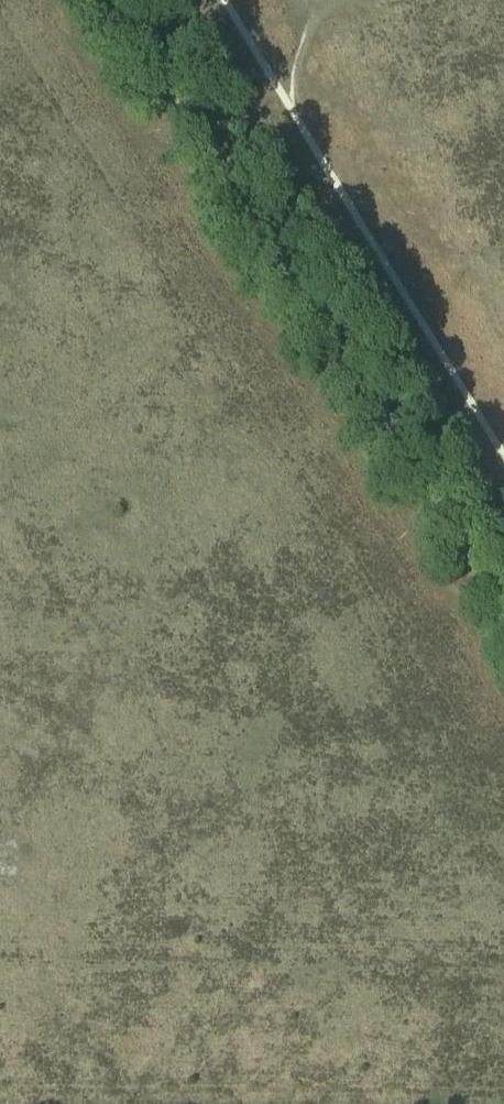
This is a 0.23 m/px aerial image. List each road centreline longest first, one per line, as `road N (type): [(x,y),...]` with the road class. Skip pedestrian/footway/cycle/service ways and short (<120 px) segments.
road 1 (track): [(119,0),(503,603)]

